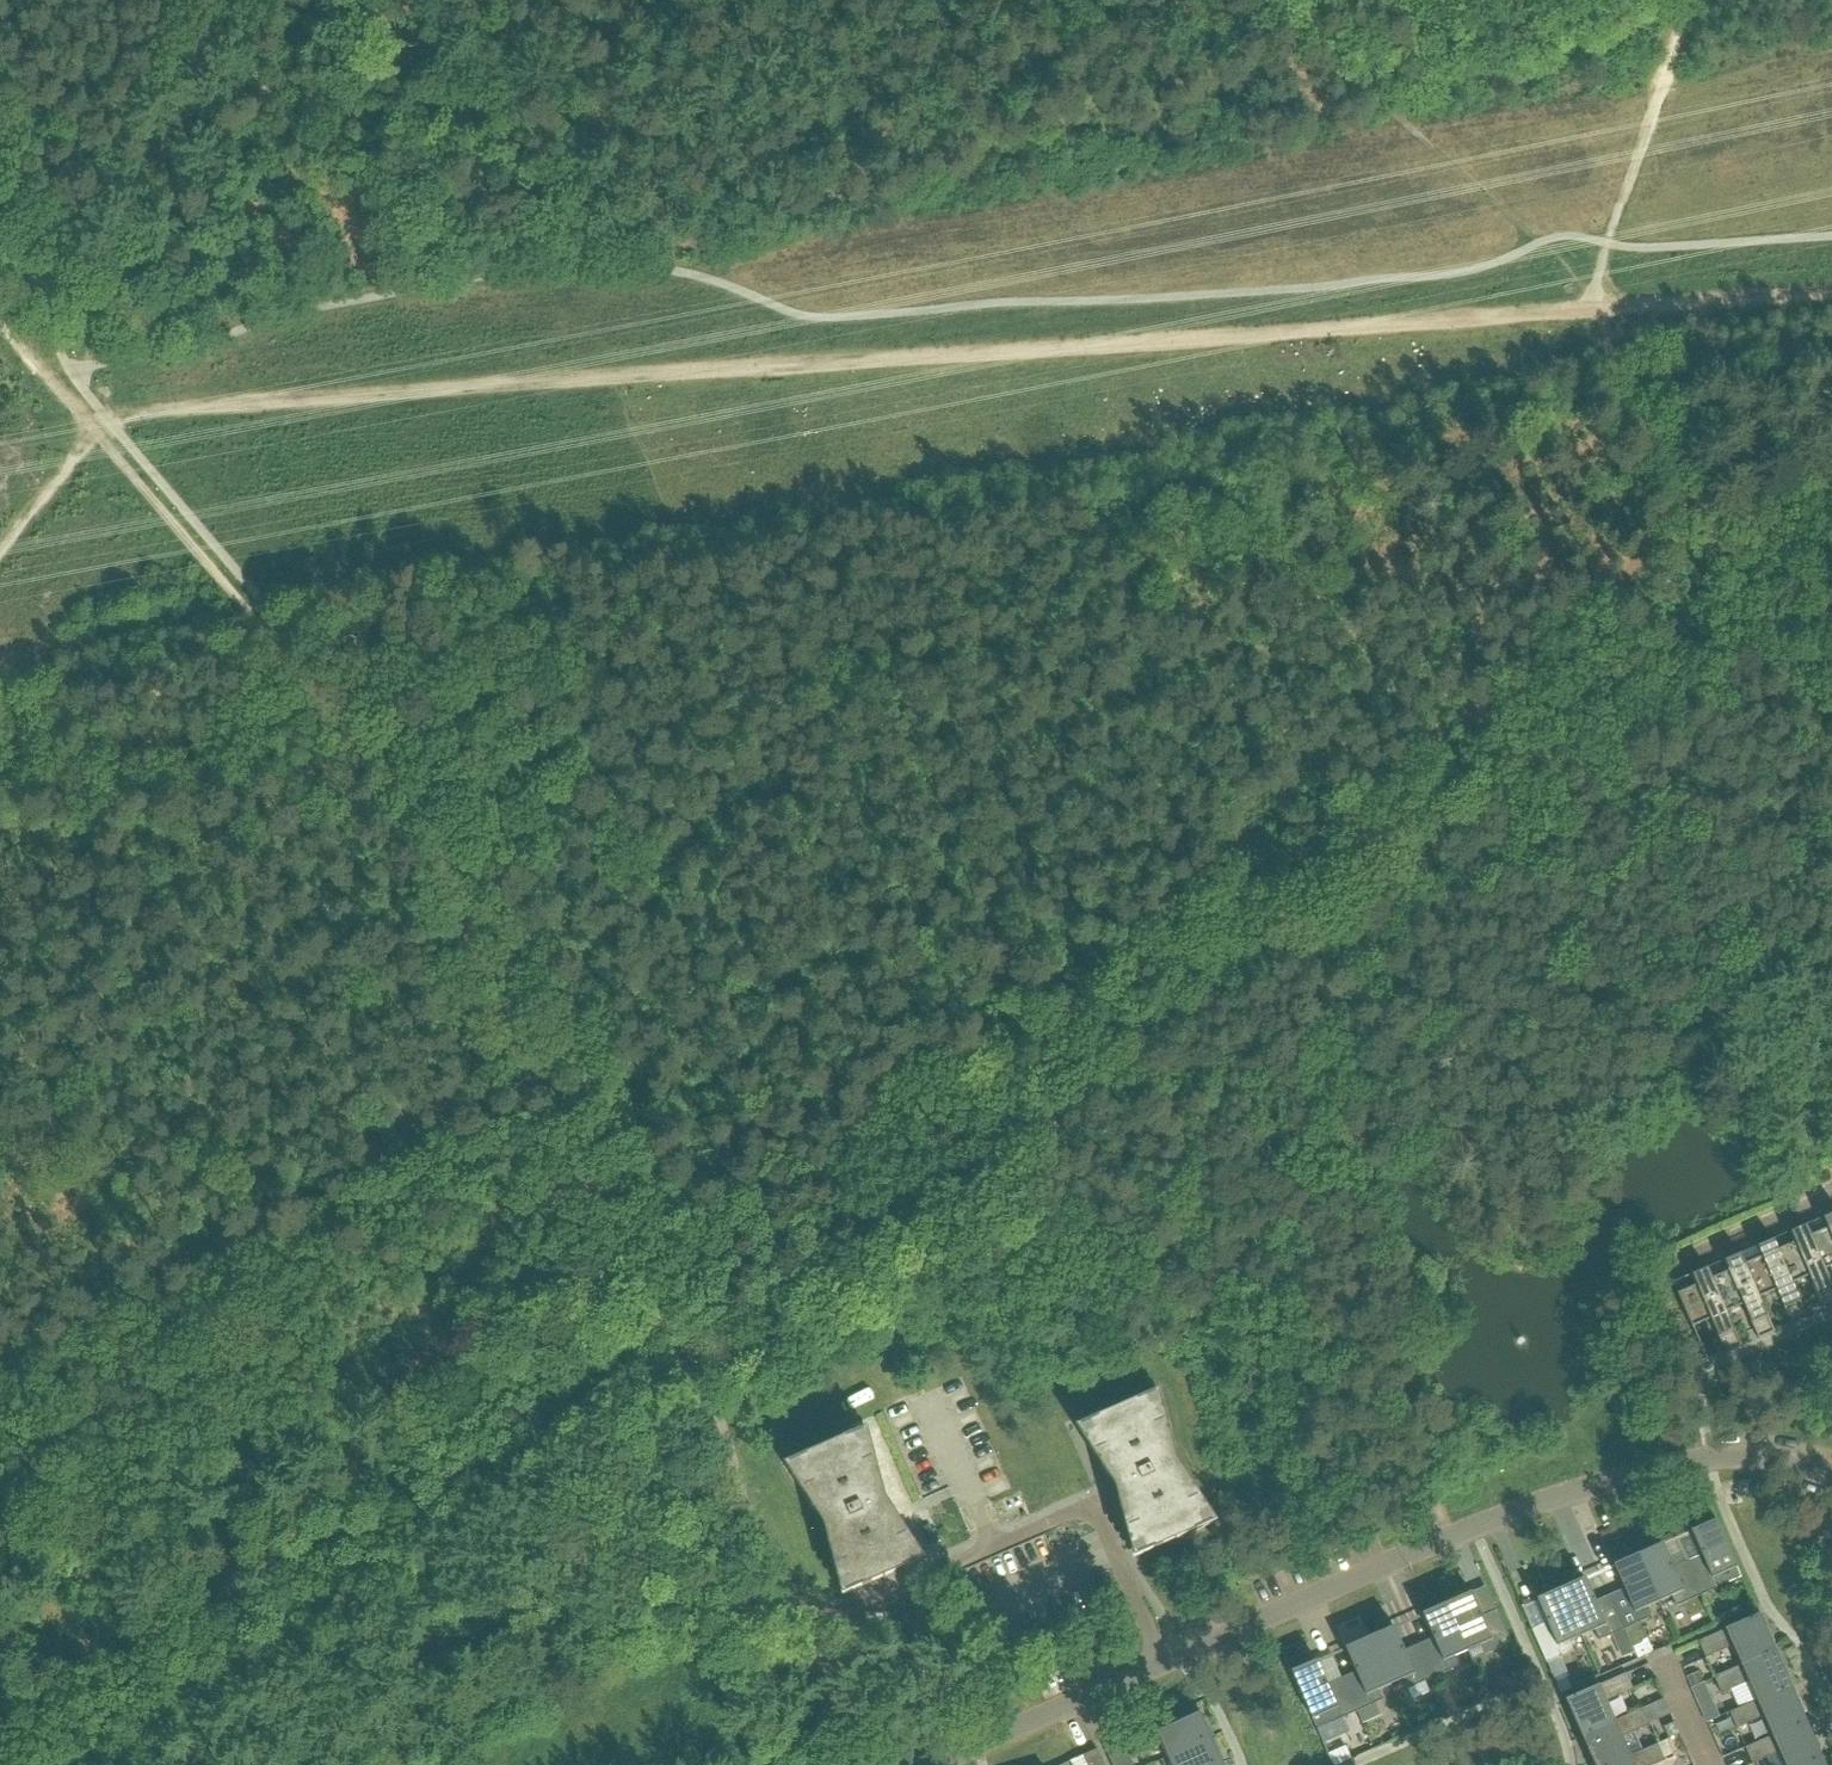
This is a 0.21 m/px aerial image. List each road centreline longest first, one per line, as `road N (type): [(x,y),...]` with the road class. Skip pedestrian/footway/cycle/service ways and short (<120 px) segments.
road 1 (track): [(1831,291),(133,414),(98,437),(0,552)]
road 2 (track): [(736,1516),(637,1275),(417,810),(0,322)]
road 3 (residential): [(1831,1477),(1735,1457),(1612,1479),(1158,1660)]
road 4 (track): [(1686,0),(1594,292),(1608,350),(1692,503)]
road 5 (track): [(64,398),(228,0)]
road 6 (residential): [(792,1632),(1072,1514),(1093,1514)]
road 7 (track): [(1692,503),(1831,753)]
road 8 (residential): [(1158,1660),(929,1764)]
road 9 (residential): [(1831,1196),(1672,1265)]
road 10 (residential): [(1158,1660),(1093,1514)]
road 11 (unclassified): [(847,1764),(792,1632)]
road 12 (unclassified): [(792,1632),(736,1516)]
road 13 (residential): [(1712,1764),(1662,1652)]

